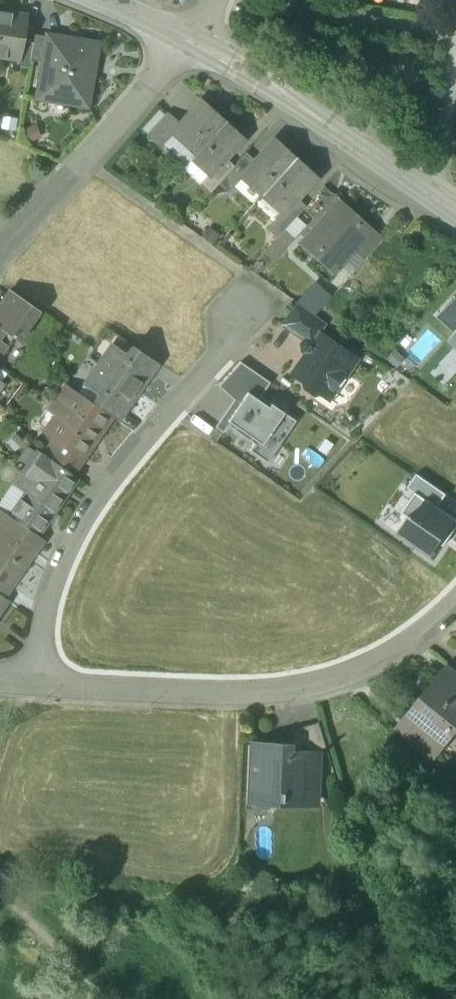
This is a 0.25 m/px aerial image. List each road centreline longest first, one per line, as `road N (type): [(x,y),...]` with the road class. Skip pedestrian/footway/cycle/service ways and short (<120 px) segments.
road 1 (track): [(455,938),(448,946),(55,899),(25,915)]
road 2 (residential): [(455,608),(403,650),(342,679),(257,694),(40,684)]
road 3 (residential): [(40,684),(46,614),(64,559),(96,505),(182,397),(254,326)]
road 4 (residential): [(193,41),(0,254)]
road 5 (unclassified): [(193,41),(429,190)]
road 6 (residential): [(266,0),(455,35)]
road 7 (residential): [(429,190),(455,49)]

